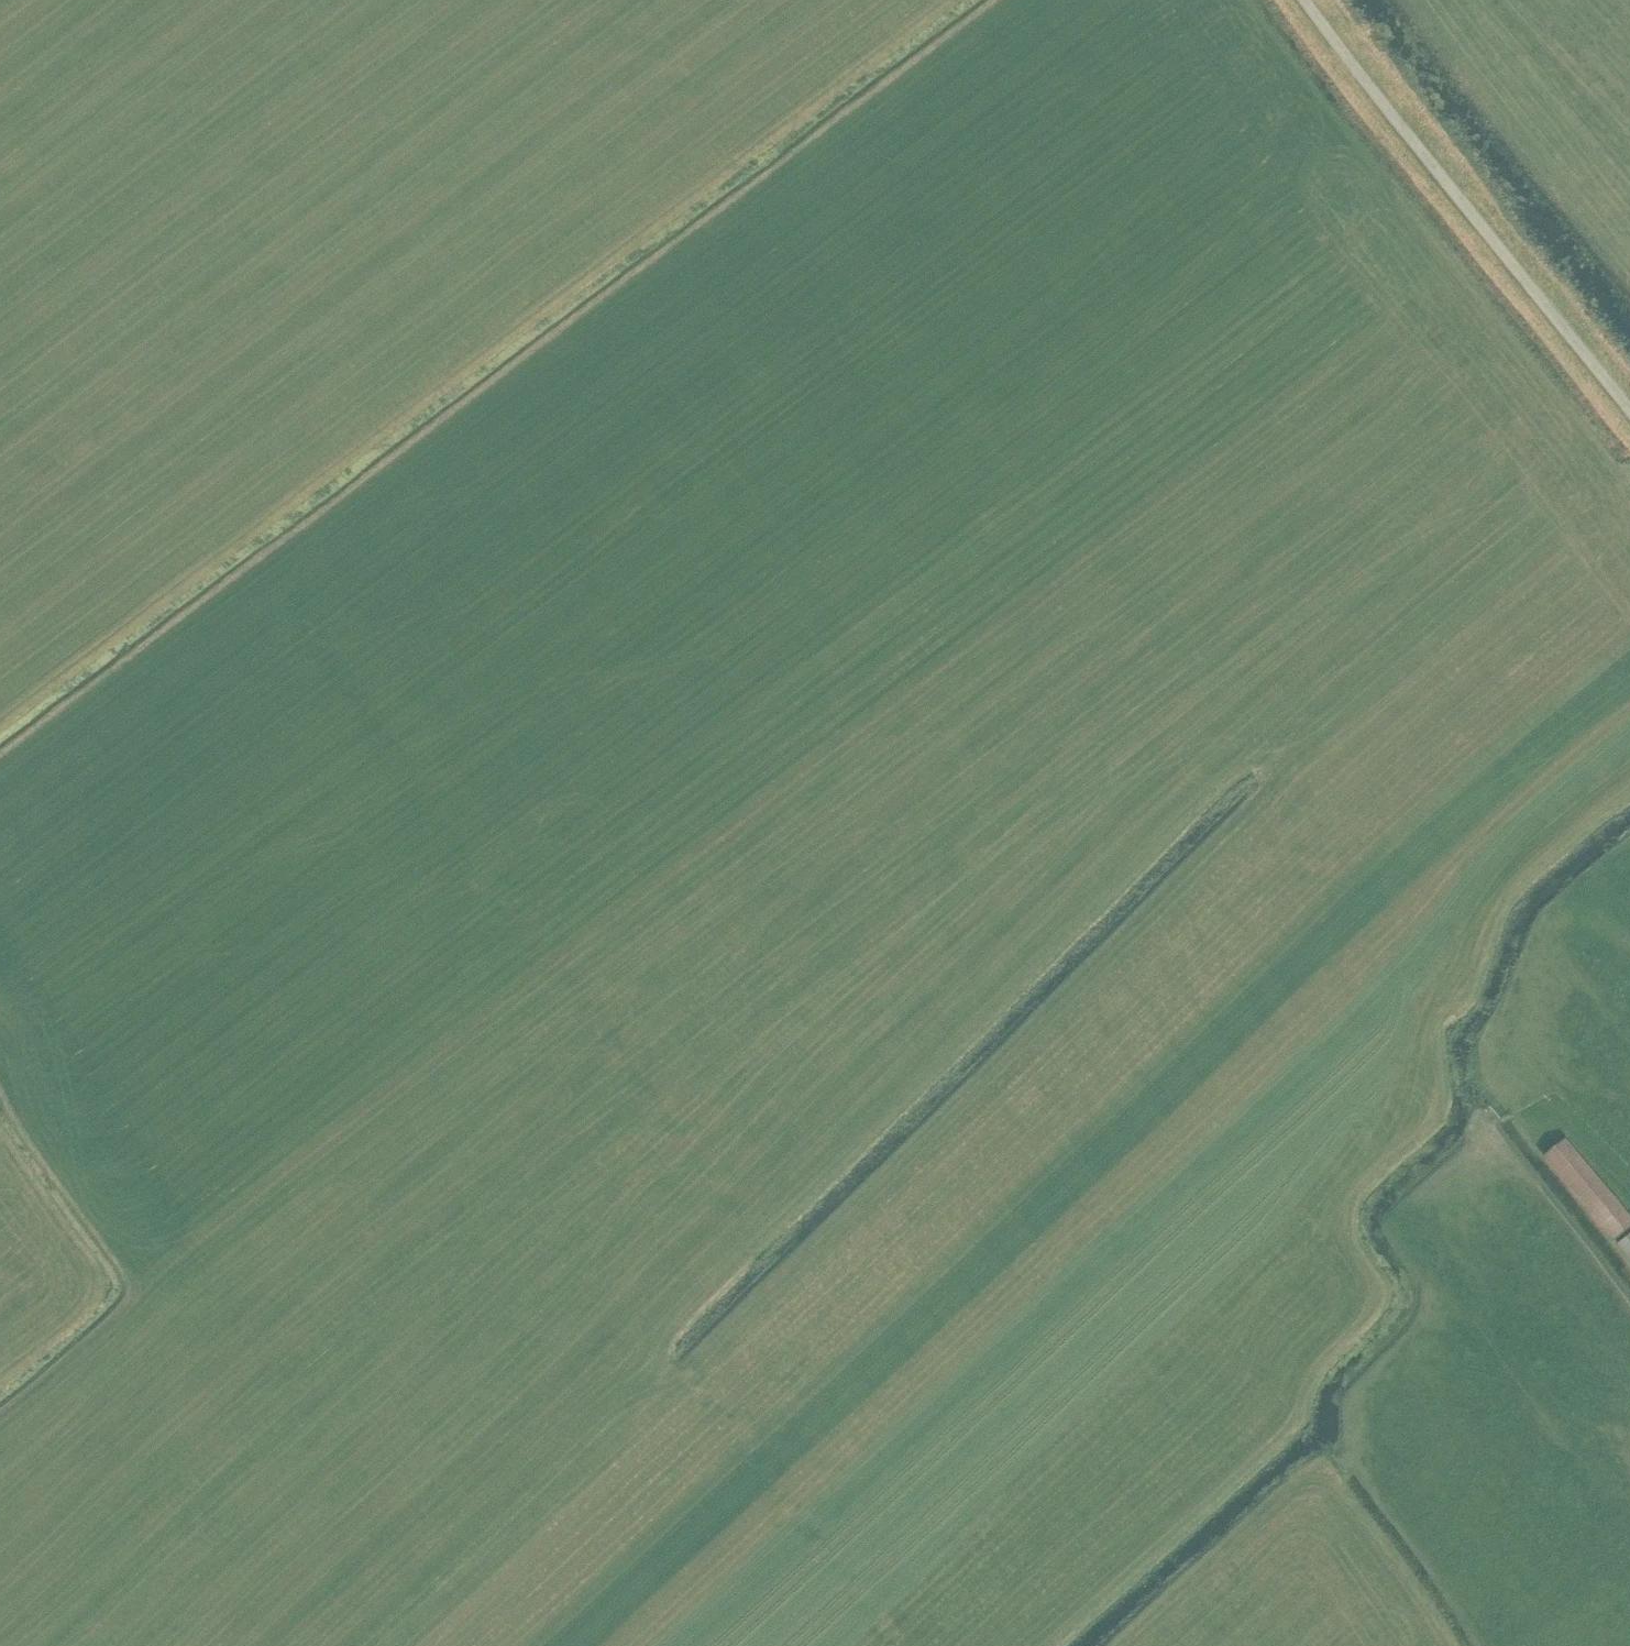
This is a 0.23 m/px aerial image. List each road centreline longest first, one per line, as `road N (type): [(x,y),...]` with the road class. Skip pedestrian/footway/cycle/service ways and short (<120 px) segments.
road 1 (unclassified): [(1629,405),(1306,0)]

